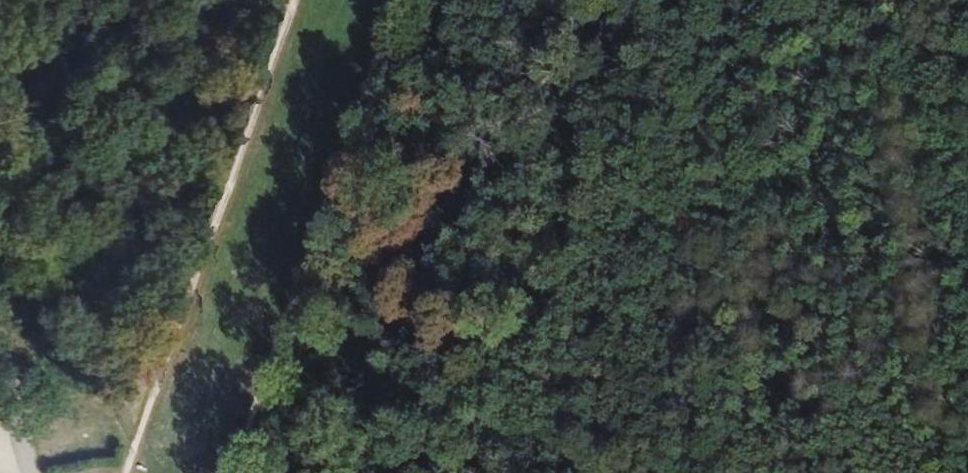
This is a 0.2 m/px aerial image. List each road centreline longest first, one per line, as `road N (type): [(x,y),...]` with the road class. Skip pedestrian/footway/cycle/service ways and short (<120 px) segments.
road 1 (track): [(36,472),(0,308)]

